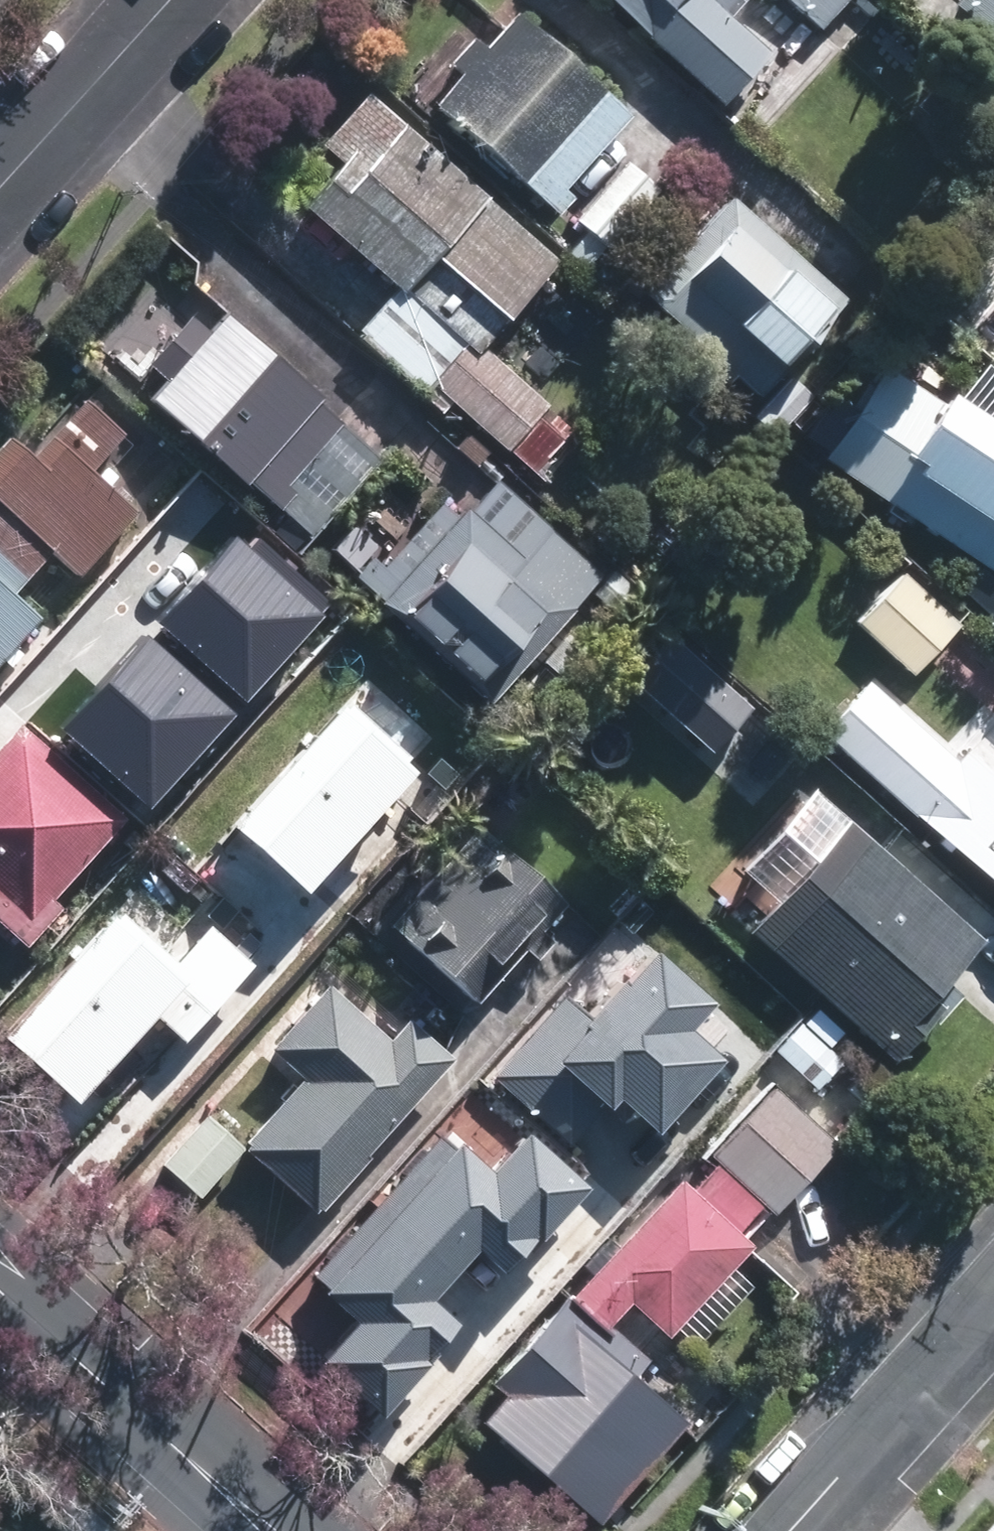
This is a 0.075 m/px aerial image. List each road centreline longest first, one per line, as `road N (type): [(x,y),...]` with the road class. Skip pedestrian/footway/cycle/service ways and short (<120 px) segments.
road 1 (secondary): [(272,1530),(0,1290)]
road 2 (residential): [(993,1304),(789,1530)]
road 3 (residential): [(168,0),(0,187)]

